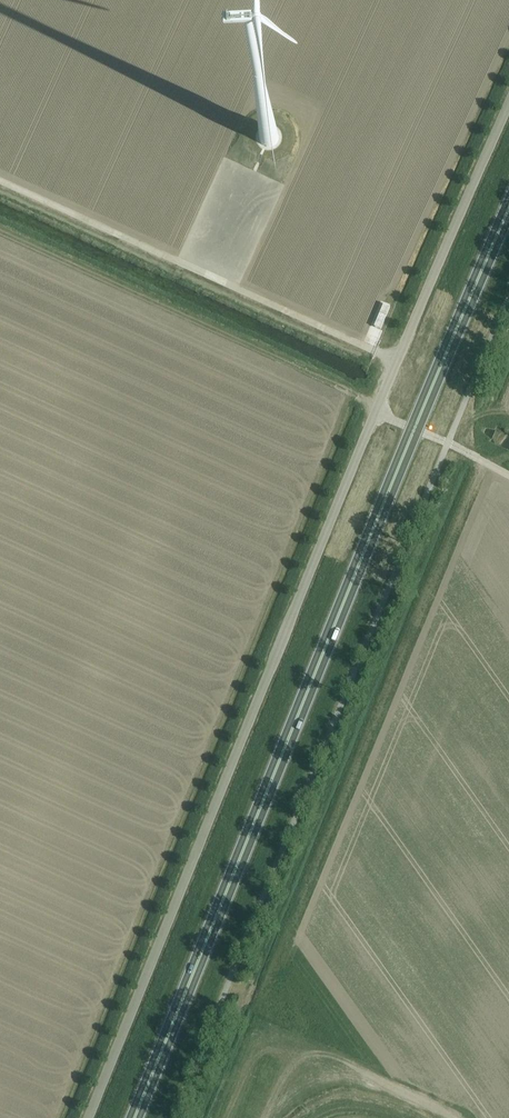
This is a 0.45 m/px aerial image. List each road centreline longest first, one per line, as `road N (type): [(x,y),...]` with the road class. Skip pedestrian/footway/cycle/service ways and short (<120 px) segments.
road 1 (unclassified): [(87,1117),(508,106)]
road 2 (trunk): [(134,1117),(508,215)]

